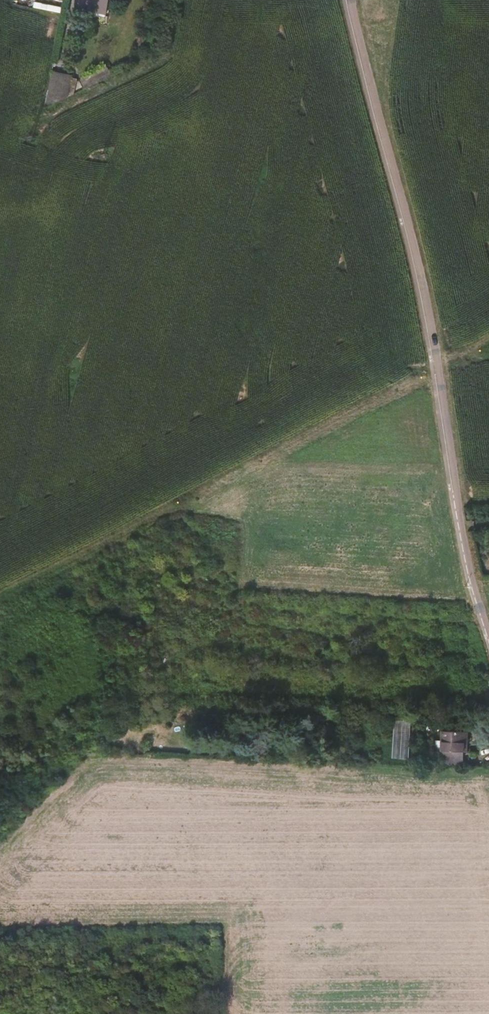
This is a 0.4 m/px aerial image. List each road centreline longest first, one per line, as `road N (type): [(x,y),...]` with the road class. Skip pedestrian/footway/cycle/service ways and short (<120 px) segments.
road 1 (unclassified): [(488,631),(466,547),(409,230),(353,0)]

